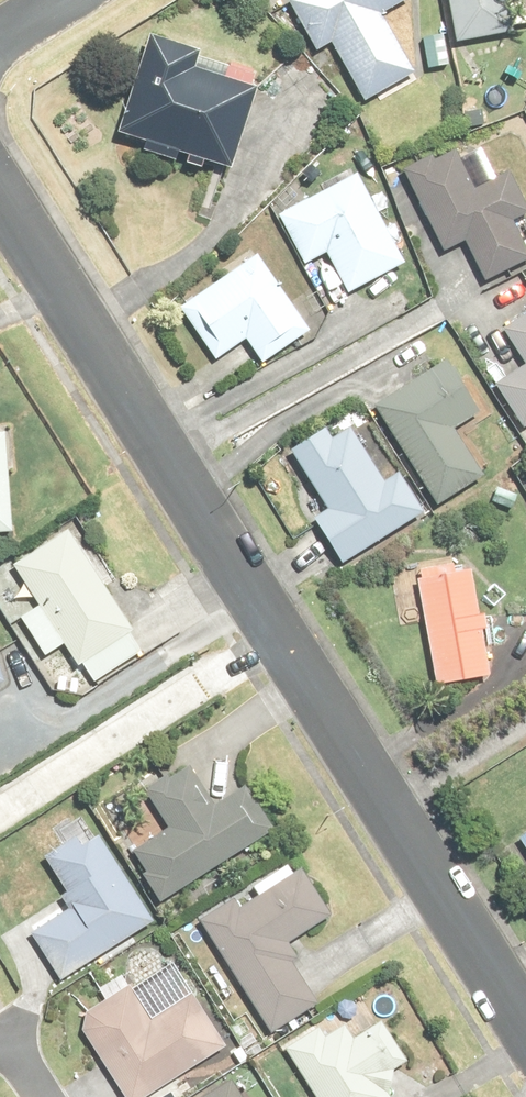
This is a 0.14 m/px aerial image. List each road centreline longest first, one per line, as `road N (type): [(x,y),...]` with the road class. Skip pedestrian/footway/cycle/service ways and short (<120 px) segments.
road 1 (residential): [(0,193),(525,1023)]

